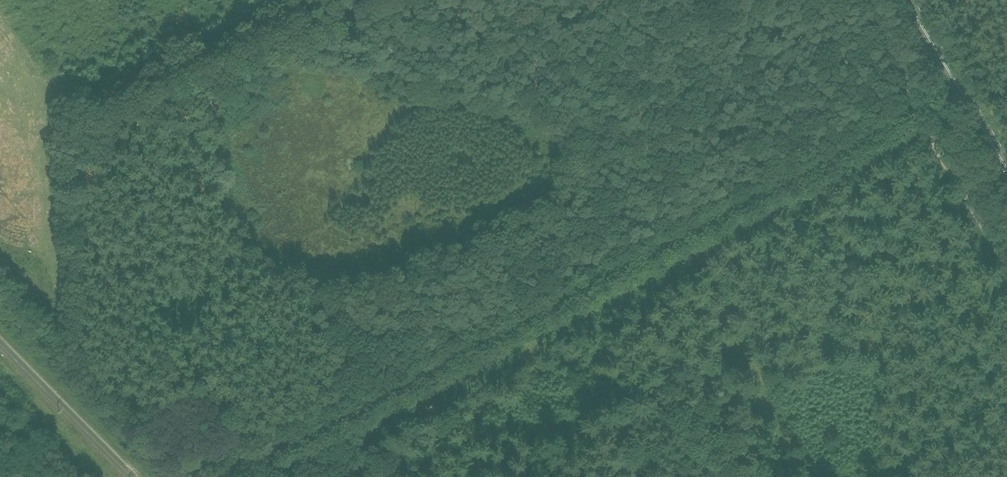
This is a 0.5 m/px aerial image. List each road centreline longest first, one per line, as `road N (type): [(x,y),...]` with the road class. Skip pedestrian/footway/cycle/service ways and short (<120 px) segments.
road 1 (track): [(225,476),(917,109)]
road 2 (unclassified): [(1006,266),(862,0)]
road 3 (primary): [(1006,170),(906,0)]

